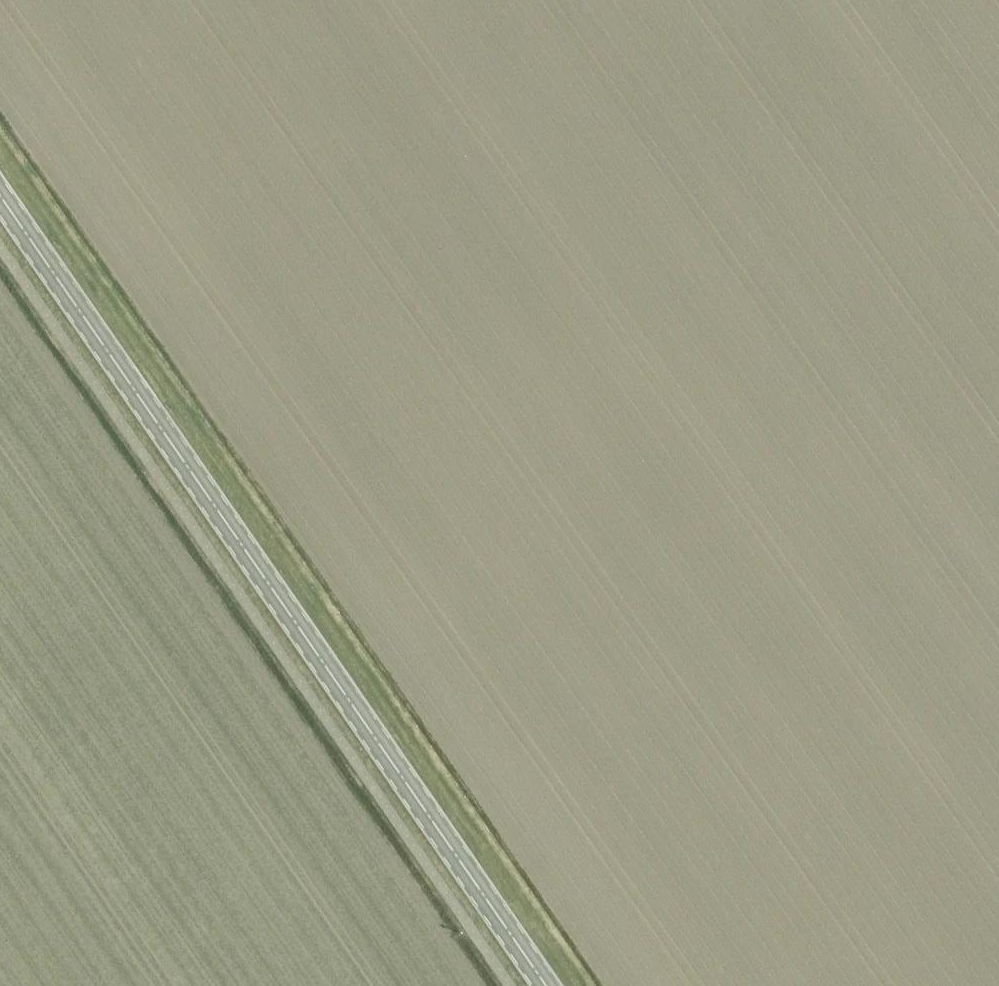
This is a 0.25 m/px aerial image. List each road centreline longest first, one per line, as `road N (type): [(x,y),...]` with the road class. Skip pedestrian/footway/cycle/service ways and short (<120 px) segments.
road 1 (secondary): [(535,985),(0,196)]

